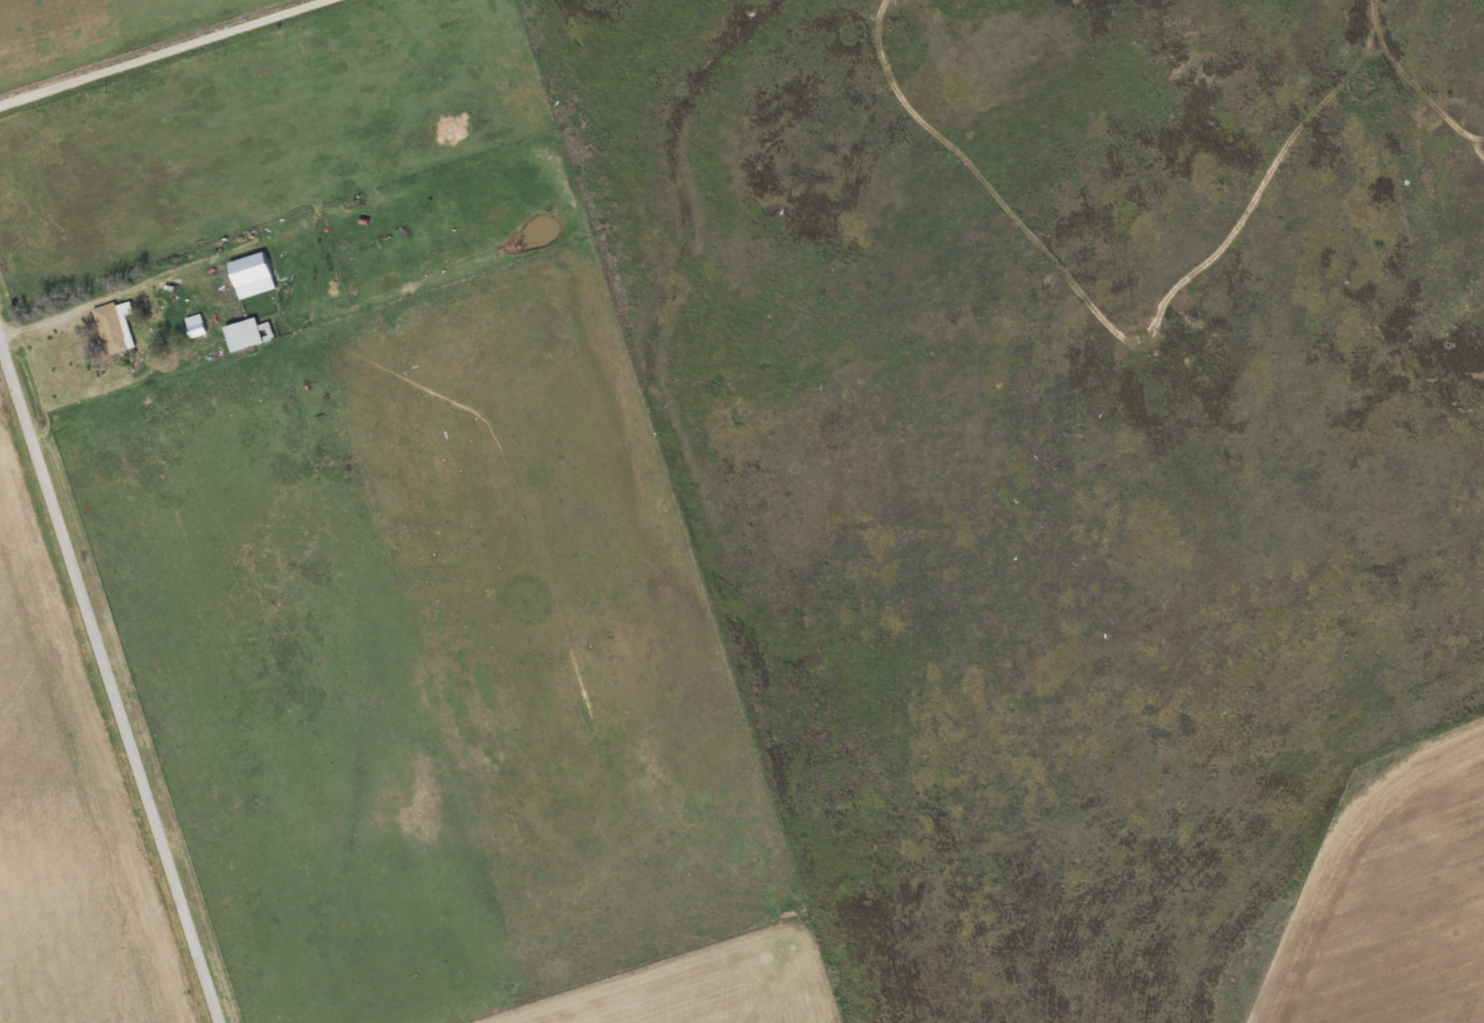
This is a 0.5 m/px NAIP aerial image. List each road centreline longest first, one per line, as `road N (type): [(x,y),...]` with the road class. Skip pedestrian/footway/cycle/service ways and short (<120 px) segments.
road 1 (secondary): [(220,1022),(0,334)]
road 2 (residential): [(0,101),(314,0)]

